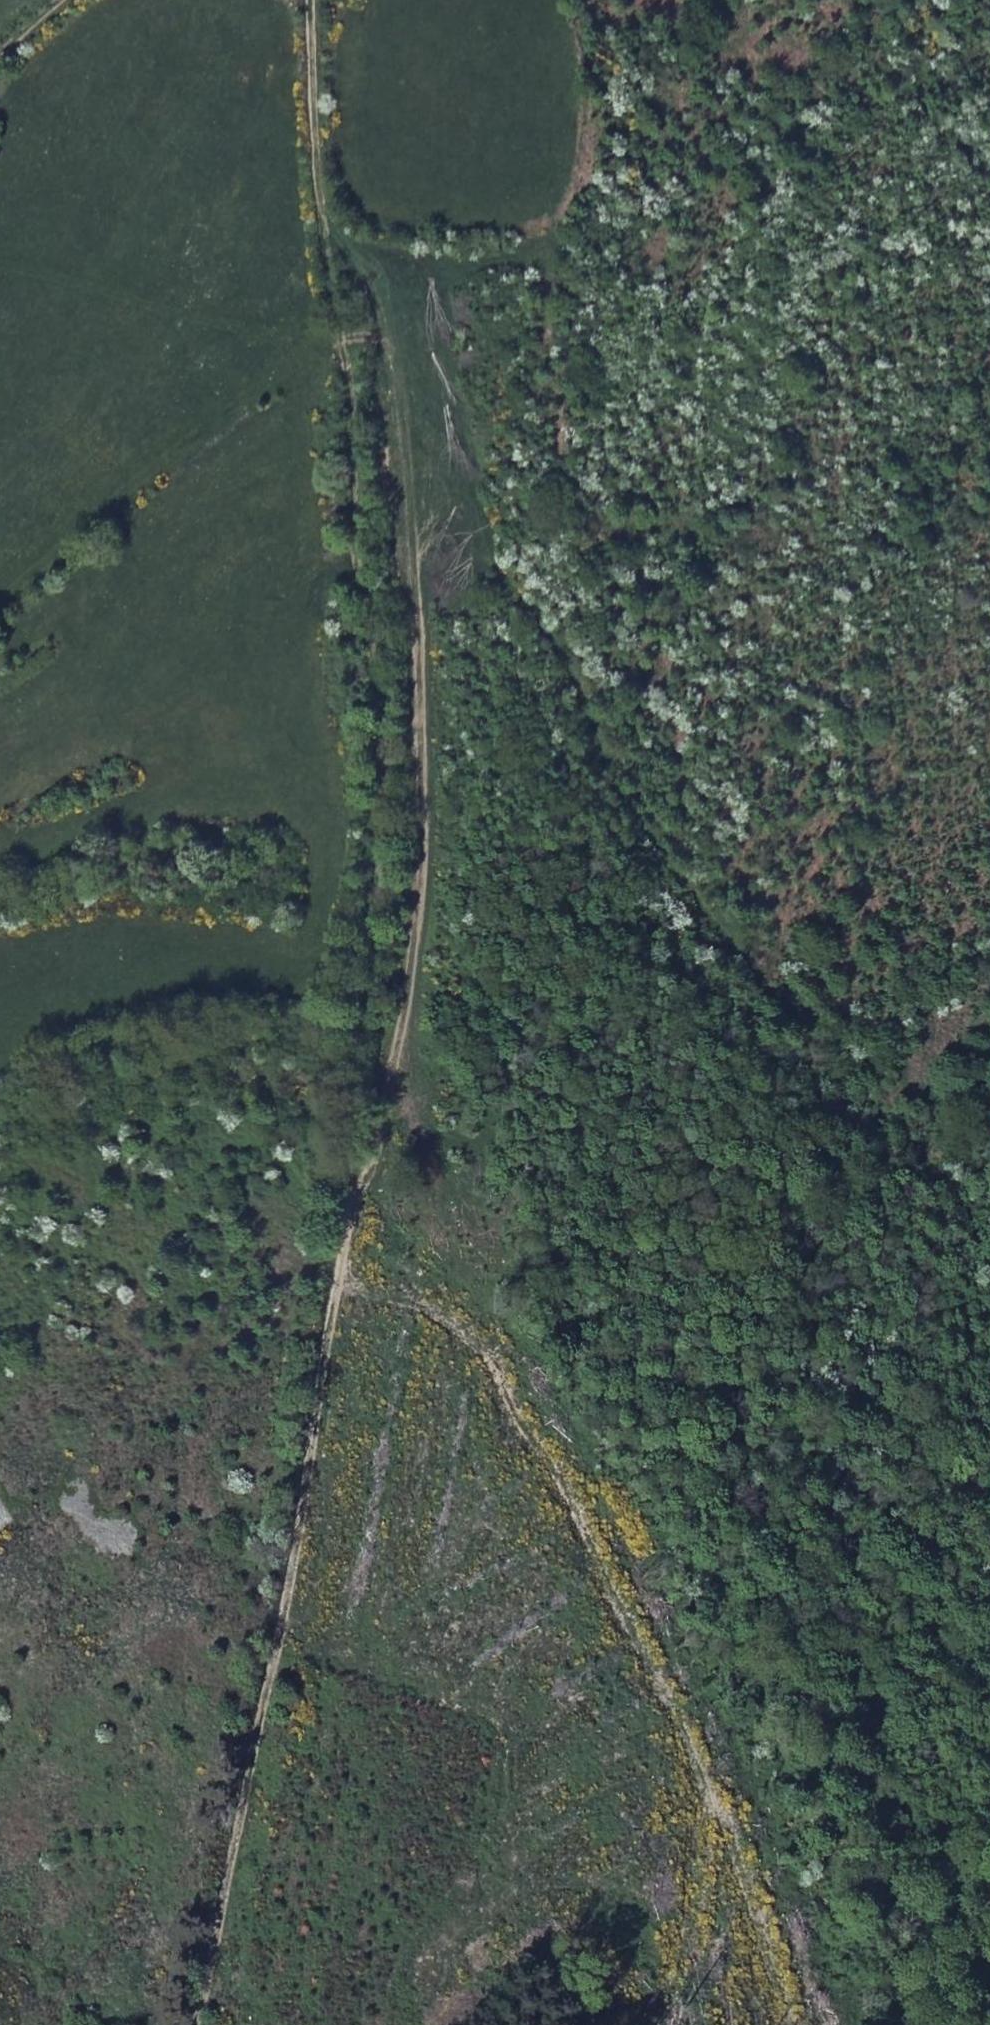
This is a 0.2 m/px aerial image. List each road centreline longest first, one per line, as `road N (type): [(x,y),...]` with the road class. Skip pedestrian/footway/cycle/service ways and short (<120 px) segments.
road 1 (track): [(360,578),(345,346),(323,240),(311,0)]

